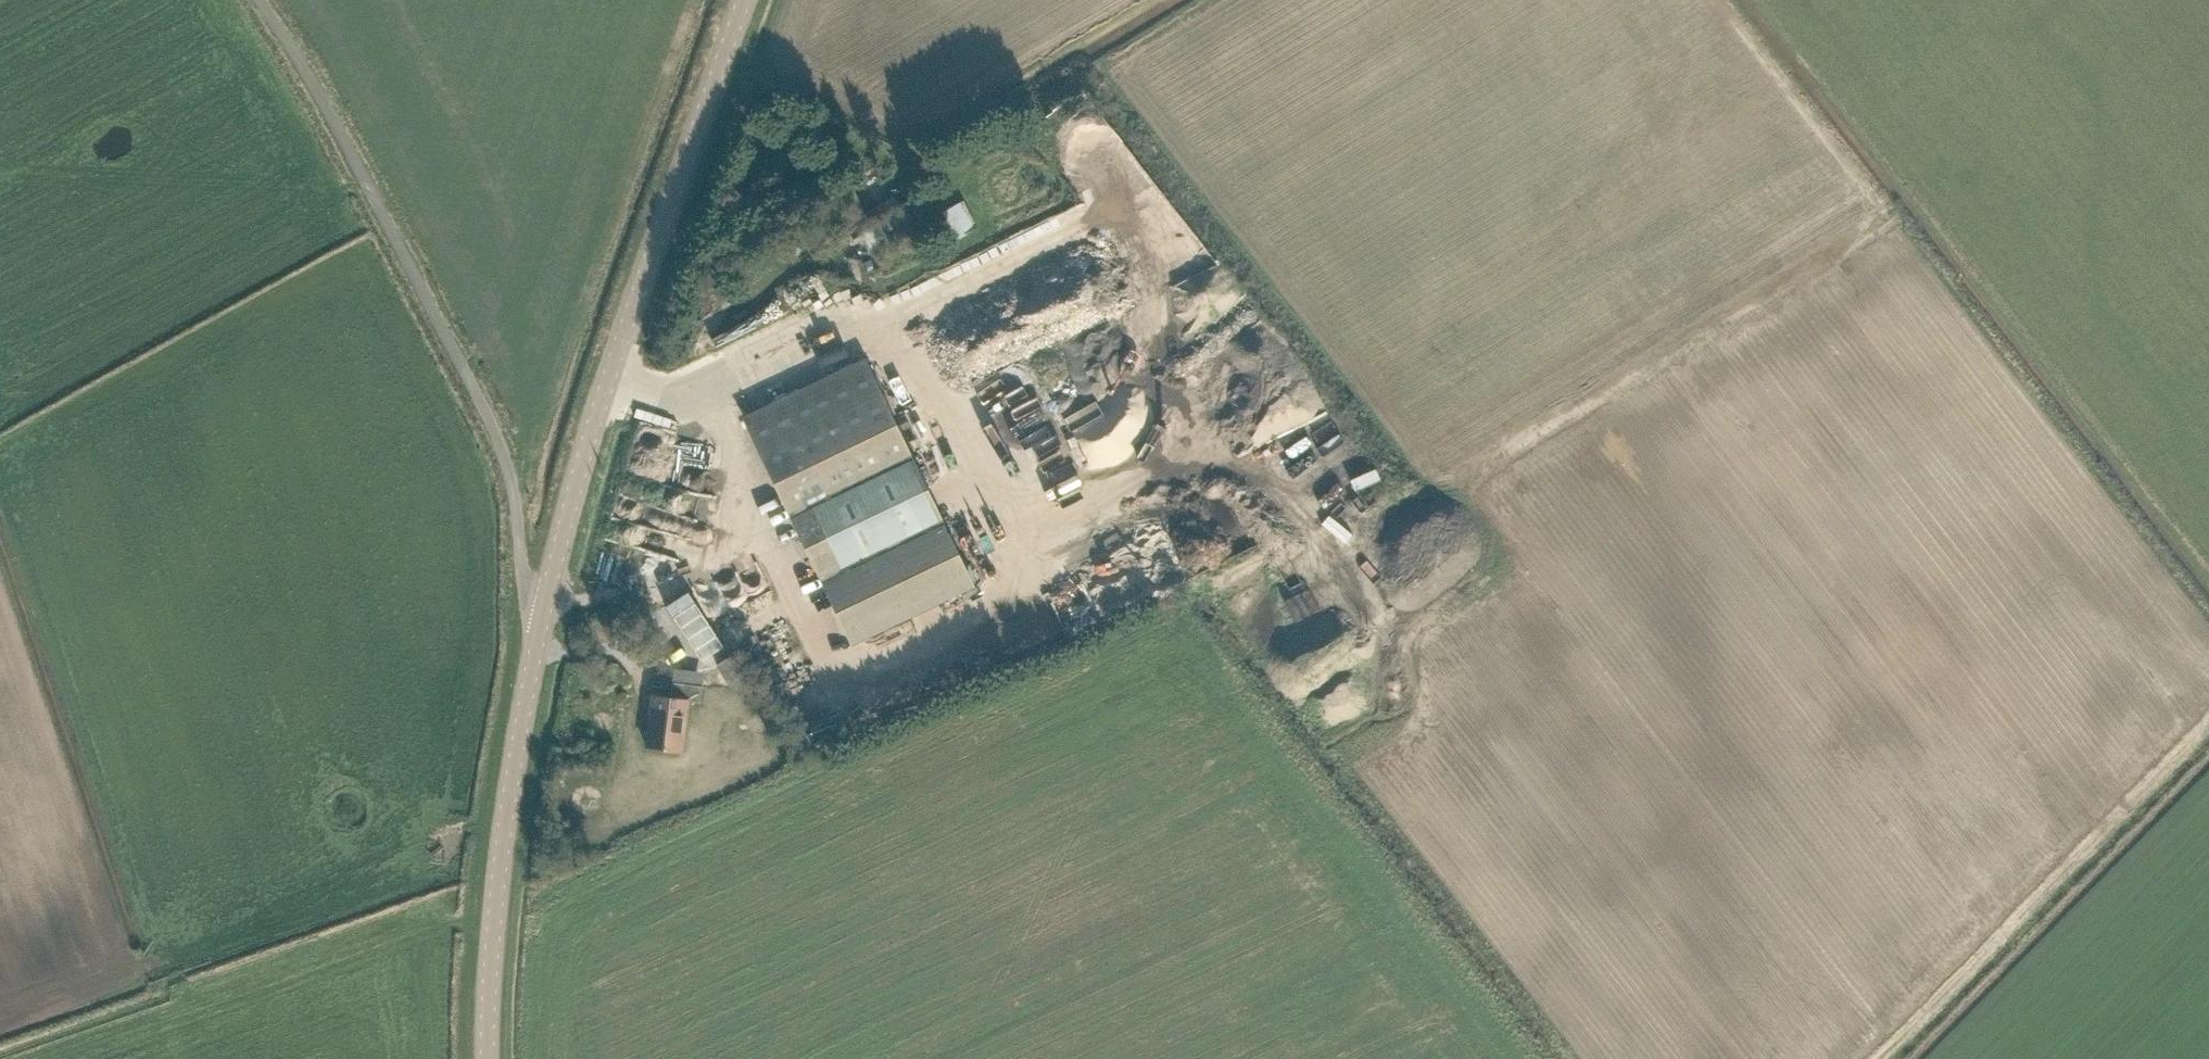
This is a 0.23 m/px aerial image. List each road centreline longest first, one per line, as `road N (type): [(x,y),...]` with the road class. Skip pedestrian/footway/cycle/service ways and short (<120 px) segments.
road 1 (unclassified): [(261,0),(477,391),(509,464),(534,602)]
road 2 (tertiary): [(534,602),(741,0)]
road 3 (tertiary): [(485,1058),(496,874),(534,602)]

